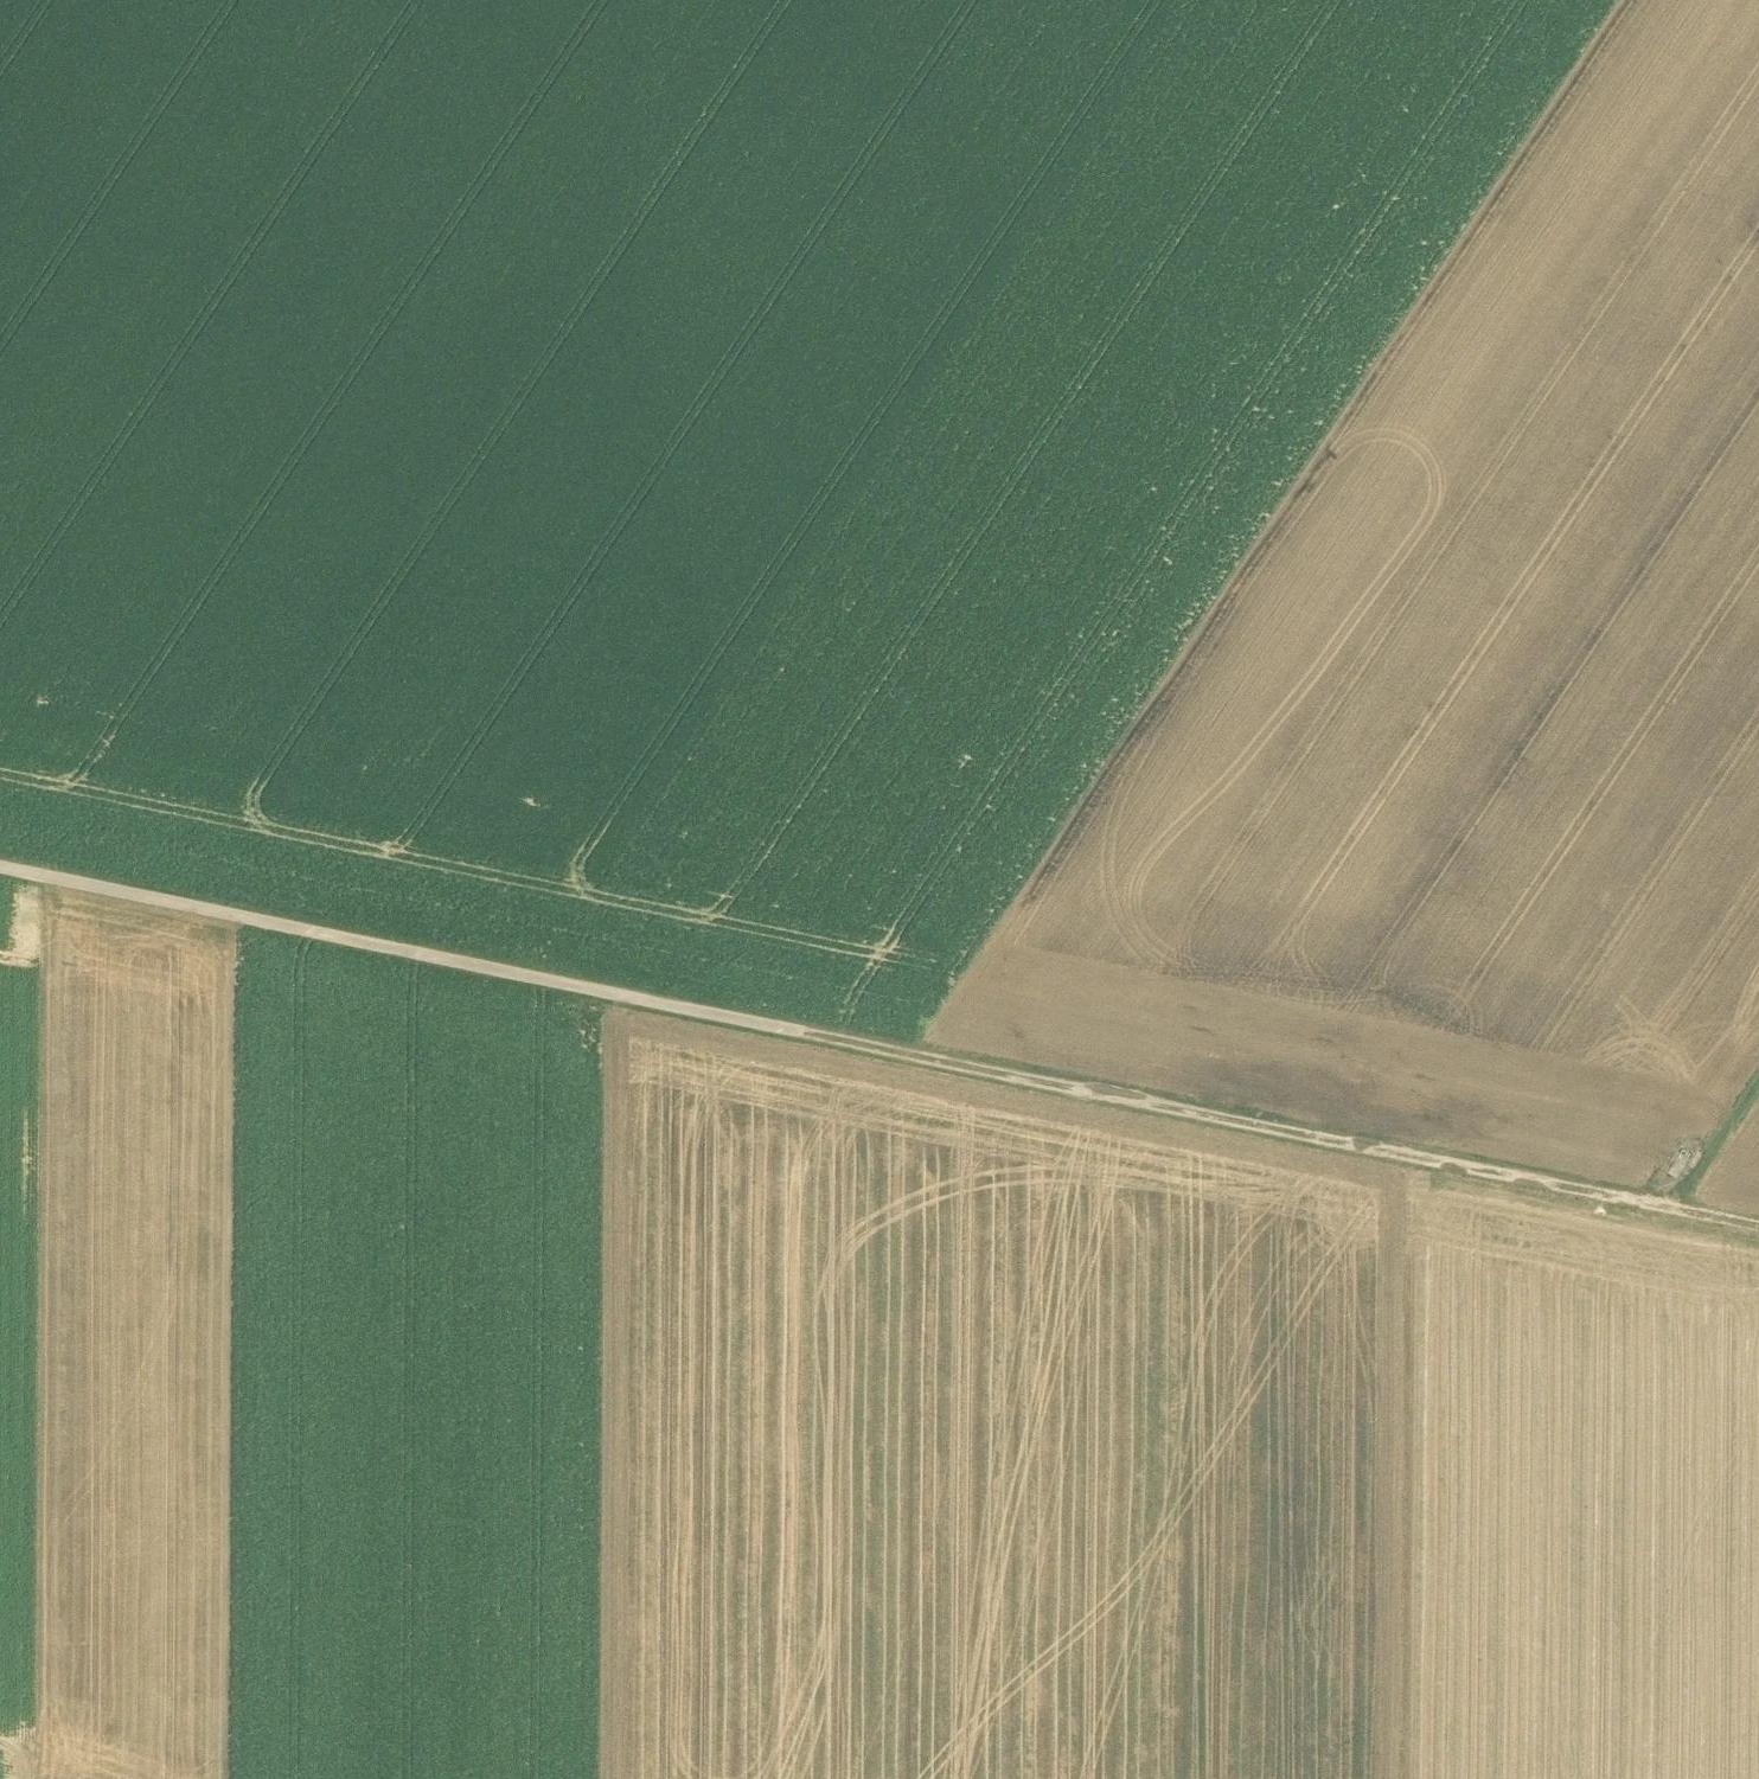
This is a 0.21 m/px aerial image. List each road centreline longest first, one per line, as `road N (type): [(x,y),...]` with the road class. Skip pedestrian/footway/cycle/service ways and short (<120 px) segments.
road 1 (track): [(1758,1227),(0,866)]
road 2 (track): [(1758,1086),(1678,1210)]

